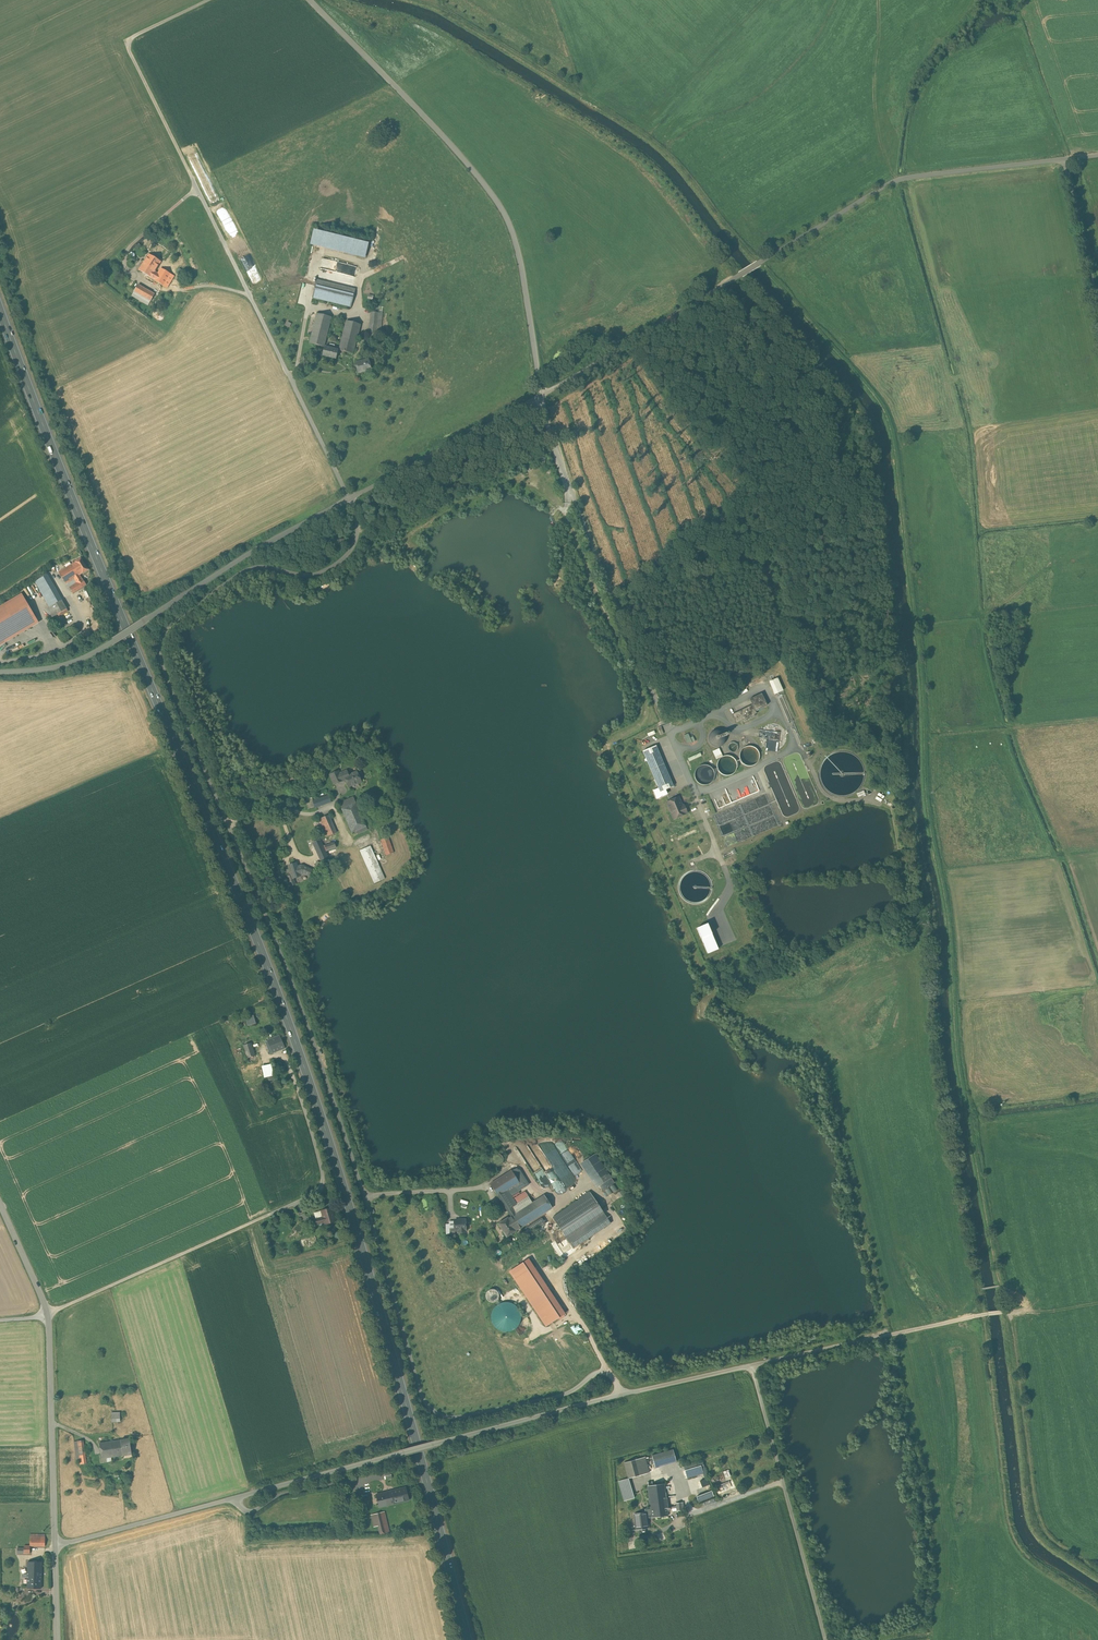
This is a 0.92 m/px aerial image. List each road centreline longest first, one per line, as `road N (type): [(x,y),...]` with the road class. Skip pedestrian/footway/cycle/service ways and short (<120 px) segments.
road 1 (primary): [(0,309),(316,1099),(468,1639)]
road 2 (unclassified): [(826,1639),(752,1366),(55,1545)]
road 3 (unclassified): [(541,395),(895,182),(1097,155)]
road 4 (unclassified): [(207,0),(133,36),(129,49),(349,498)]
road 5 (unclassified): [(309,0),(496,204),(514,235),(541,395)]
road 6 (track): [(1010,1312),(1039,1522),(1055,1543),(1097,1571)]
road 7 (track): [(886,1335),(825,1066)]
road 8 (track): [(752,1366),(984,1314)]
road 9 (unclassified): [(148,619),(349,498)]
road 10 (unclassified): [(47,1313),(55,1545)]
road 11 (unclassified): [(349,498),(541,395)]
road 12 (unclassified): [(148,619),(83,660),(0,673)]
road 13 (track): [(1097,314),(1063,159)]
road 14 (track): [(608,1372),(569,1299),(564,1274),(571,1259)]

